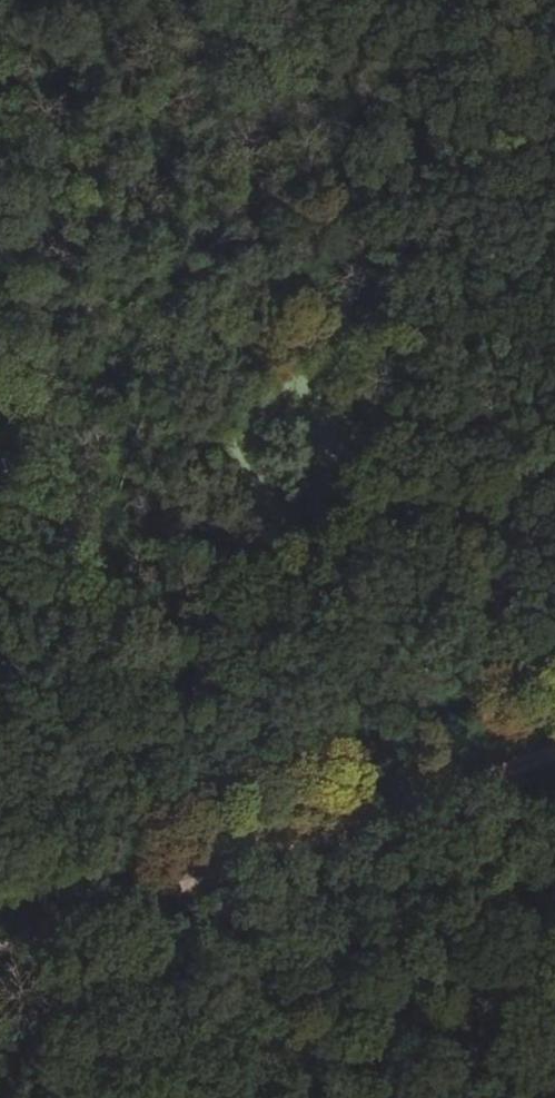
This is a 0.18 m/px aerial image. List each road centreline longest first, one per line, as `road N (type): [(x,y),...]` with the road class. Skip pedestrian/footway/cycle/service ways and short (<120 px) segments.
road 1 (track): [(0,949),(554,763)]

